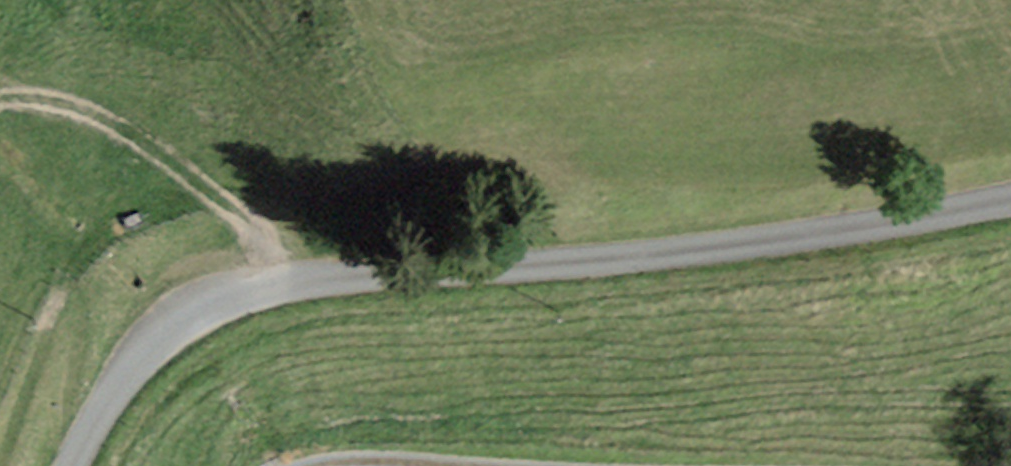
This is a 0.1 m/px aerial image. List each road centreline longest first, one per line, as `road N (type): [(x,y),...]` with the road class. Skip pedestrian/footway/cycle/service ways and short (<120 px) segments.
road 1 (unclassified): [(71,465),(145,357),(200,318),(262,292),(693,255),(1010,205)]
road 2 (track): [(0,99),(55,98),(95,113),(219,200),(260,241),(282,288)]
road 3 (track): [(315,465),(443,465)]

